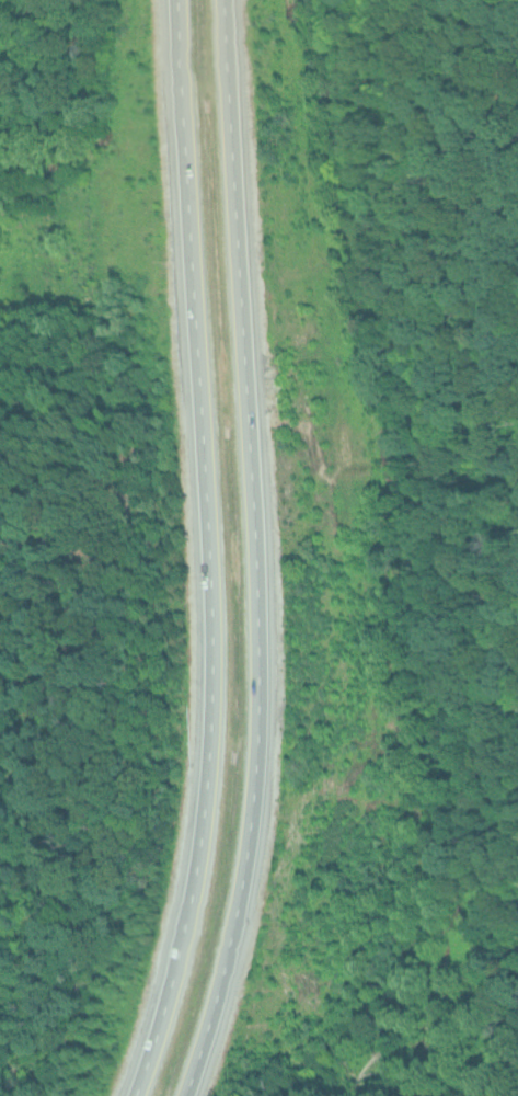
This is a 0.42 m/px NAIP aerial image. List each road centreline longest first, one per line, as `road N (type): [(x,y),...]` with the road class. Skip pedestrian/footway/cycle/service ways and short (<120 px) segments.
road 1 (motorway): [(175,0),(208,637),(210,840),(162,1019),(129,1095)]
road 2 (motorway): [(198,1095),(216,1055),(265,826),(268,635),(236,0)]

